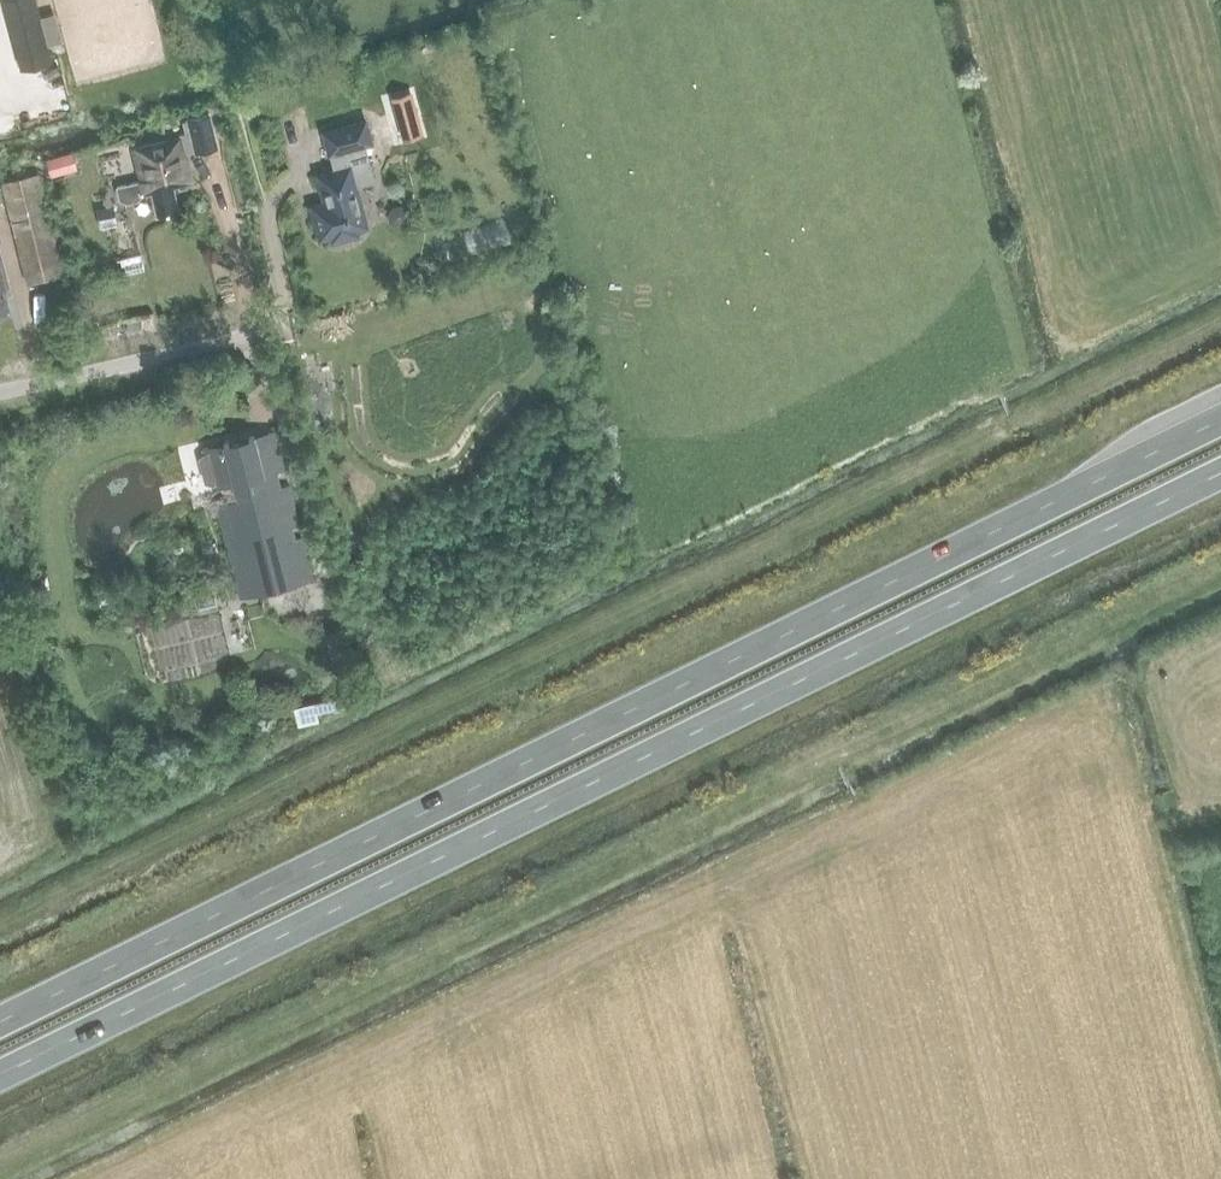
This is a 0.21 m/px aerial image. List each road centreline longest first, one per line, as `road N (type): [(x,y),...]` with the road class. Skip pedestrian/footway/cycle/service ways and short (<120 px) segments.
road 1 (trunk): [(0,1076),(1220,474)]
road 2 (trunk): [(1220,421),(0,1023)]
road 3 (track): [(201,0),(287,322)]
road 4 (unclassified): [(0,390),(287,322)]

